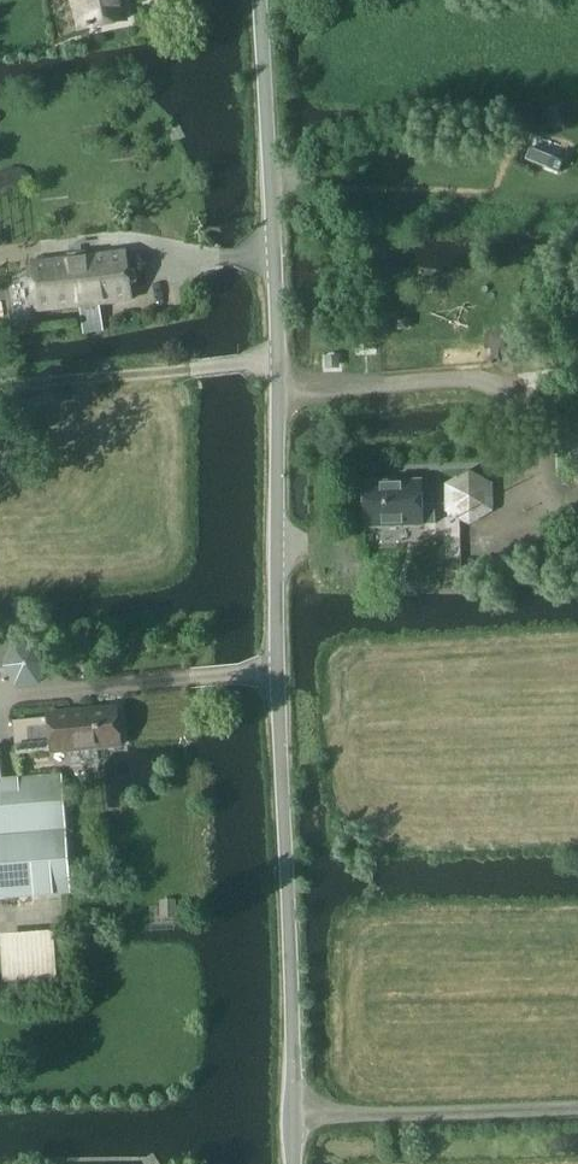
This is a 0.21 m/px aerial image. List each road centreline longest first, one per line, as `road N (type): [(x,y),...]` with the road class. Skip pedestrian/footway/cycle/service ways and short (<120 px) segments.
road 1 (tertiary): [(300,1163),(278,669),(283,389),(262,0)]

